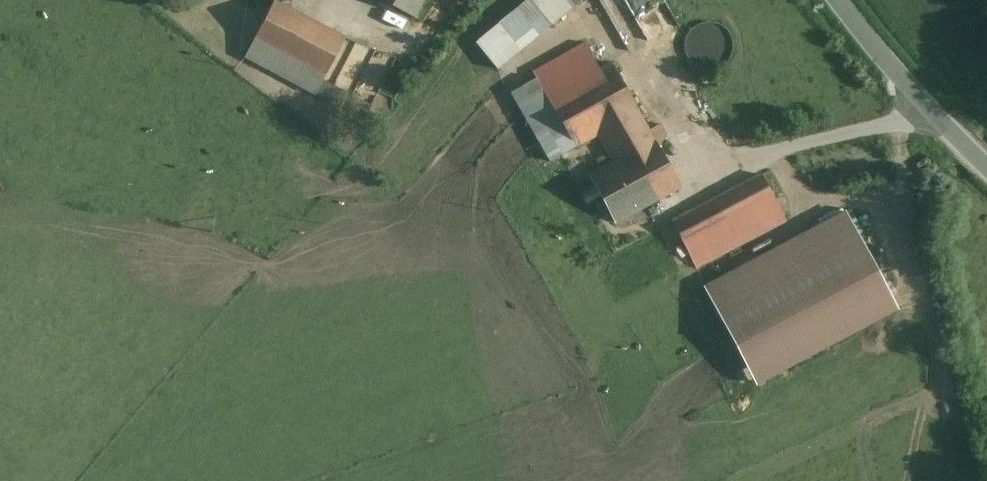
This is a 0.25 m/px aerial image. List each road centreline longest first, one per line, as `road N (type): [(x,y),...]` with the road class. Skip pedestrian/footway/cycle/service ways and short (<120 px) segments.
road 1 (secondary): [(986,168),(838,0)]

